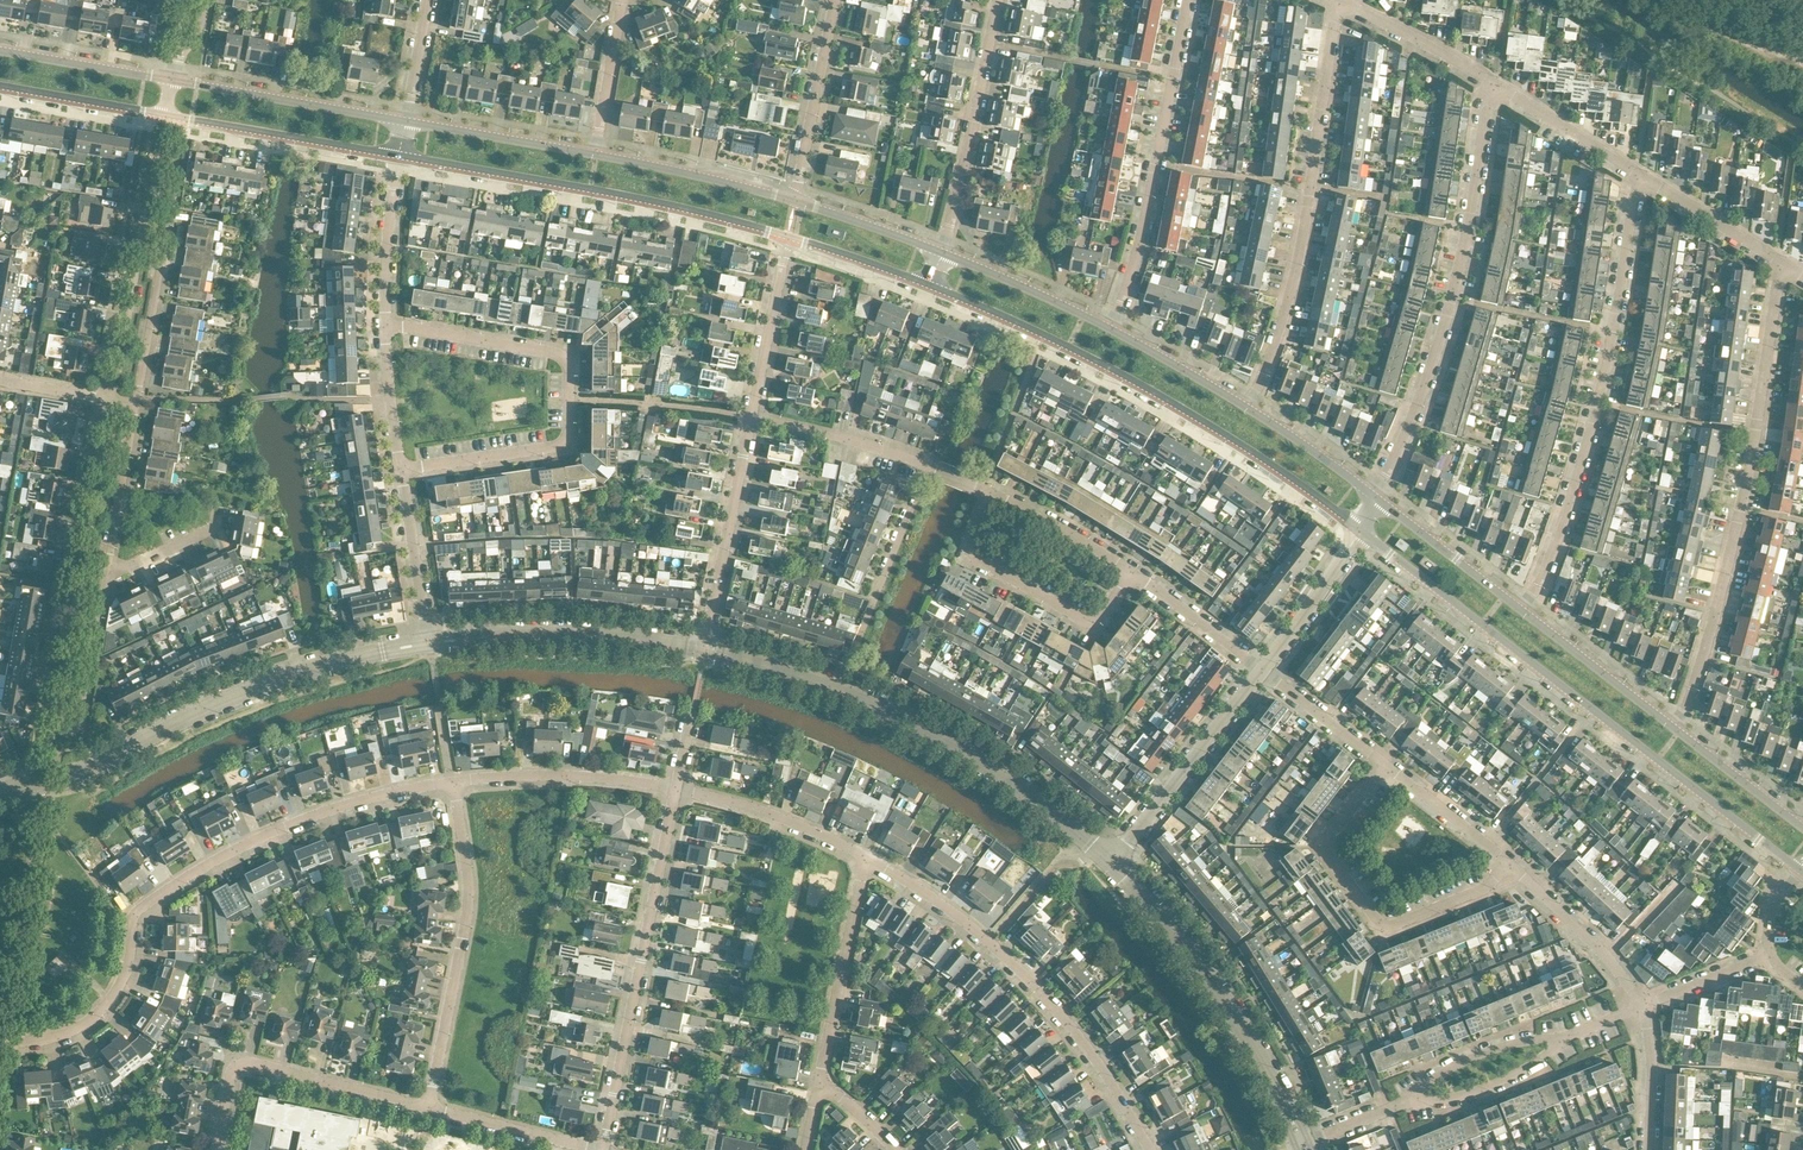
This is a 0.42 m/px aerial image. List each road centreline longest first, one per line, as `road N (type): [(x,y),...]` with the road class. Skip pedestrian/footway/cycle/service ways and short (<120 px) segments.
road 1 (residential): [(0,1048),(86,1022),(122,978),(136,913),(205,866),(324,812),(453,781)]
road 2 (tertiary): [(1360,530),(1800,871)]
road 3 (residential): [(111,400),(52,733),(69,732),(84,716),(108,574)]
road 4 (tertiary): [(930,285),(1144,386),(1360,530)]
road 5 (residential): [(1672,728),(1717,613),(1778,281),(1788,264)]
road 6 (unclassified): [(1111,860),(989,765),(906,721),(705,649)]
road 7 (residential): [(1524,612),(1555,544),(1598,404),(1634,195),(1646,175)]
road 8 (residential): [(1377,500),(1413,422),(1453,298),(1496,84)]
road 9 (residential): [(400,470),(560,443),(568,433),(568,366),(555,352),(385,326)]
road 10 (residential): [(1246,407),(1285,308),(1341,0)]
road 11 (residential): [(1146,1149),(1116,1093),(1046,1000),(990,944),(864,857)]
road 12 (tertiary): [(399,154),(788,236)]
road 13 (residential): [(603,1149),(676,787)]
road 14 (unclassified): [(429,646),(267,687),(84,772)]
road 15 (unclassified): [(1299,1147),(1223,991),(1111,860)]
road 16 (residential): [(1386,765),(1326,847),(1379,922),(1392,926),(1489,885),(1511,864)]
road 17 (residential): [(1110,328),(1139,248),(1189,0)]
road 18 (residential): [(427,1108),(466,904),(453,781)]
road 19 (residential): [(427,1108),(234,1067),(213,1149)]
road 20 (unclassified): [(705,649),(524,637),(429,646)]
road 21 (residential): [(1132,573),(1105,612),(1085,620),(983,563),(972,535),(991,494)]
road 22 (residential): [(943,252),(996,0)]
road 23 (residential): [(1111,860),(1263,670)]
road 24 (tertiary): [(406,120),(169,80)]
road 25 (tertiary): [(164,114),(399,154)]
road 26 (residential): [(705,649),(752,418)]
road 27 (residential): [(818,1086),(864,857)]
road 28 (residential): [(137,405),(168,230),(166,209),(150,188)]
road 29 (residential): [(453,781),(592,776),(676,787)]
road 30 (residential): [(150,188),(111,400)]
road 31 (tertiary): [(796,201),(594,154)]
road 32 (residential): [(796,201),(835,0)]
road 33 (residential): [(864,857),(740,804),(676,787)]
road 34 (tertiary): [(594,154),(406,120)]
road 35 (residential): [(1641,1003),(1511,864)]
road 36 (tertiary): [(1672,728),(1524,612)]
road 37 (residential): [(752,418),(788,236)]
road 38 (tertiary): [(1524,612),(1377,500)]
road 39 (tertiary): [(1110,328),(943,252)]
road 40 (residential): [(926,467),(752,418)]
road 41 (residential): [(429,646),(400,470)]
road 42 (residential): [(599,1149),(427,1108)]
road 43 (unclassified): [(1496,84),(1341,0)]
road 44 (unclassified): [(1646,175),(1496,84)]
road 45 (residential): [(385,326),(399,154)]
road 46 (residential): [(108,574),(137,405)]
road 47 (tertiary): [(169,80),(0,51)]
road 48 (residential): [(1564,1040),(1478,1055),(1410,1103)]
road 49 (residential): [(1263,670),(1360,530)]
road 50 (residential): [(1410,1103),(1491,1086),(1564,1040)]
road 51 (unclassified): [(1788,264),(1646,175)]
road 52 (tertiary): [(0,86),(164,114)]
road 53 (tertiary): [(1802,828),(1672,728)]
road 54 (residential): [(1263,670),(1132,573)]
road 55 (residential): [(1132,573),(991,494)]
road 56 (tertiary): [(1377,500),(1246,407)]
road 57 (residential): [(1511,864),(1386,765)]
road 58 (tertiary): [(1246,407),(1110,328)]
road 59 (residential): [(868,613),(926,467)]
road 60 (residential): [(594,154),(621,0)]
road 61 (tertiary): [(943,252),(796,201)]
road 62 (residential): [(1386,765),(1263,670)]
road 63 (tertiary): [(788,236),(930,285)]
road 64 (residential): [(1649,1149),(1651,1035),(1641,1003)]
road 65 (residential): [(400,470),(385,326)]
road 66 (residential): [(108,574),(215,525),(219,507)]
road 67 (residential): [(1768,959),(1641,1003)]
road 68 (residential): [(406,120),(427,0)]

